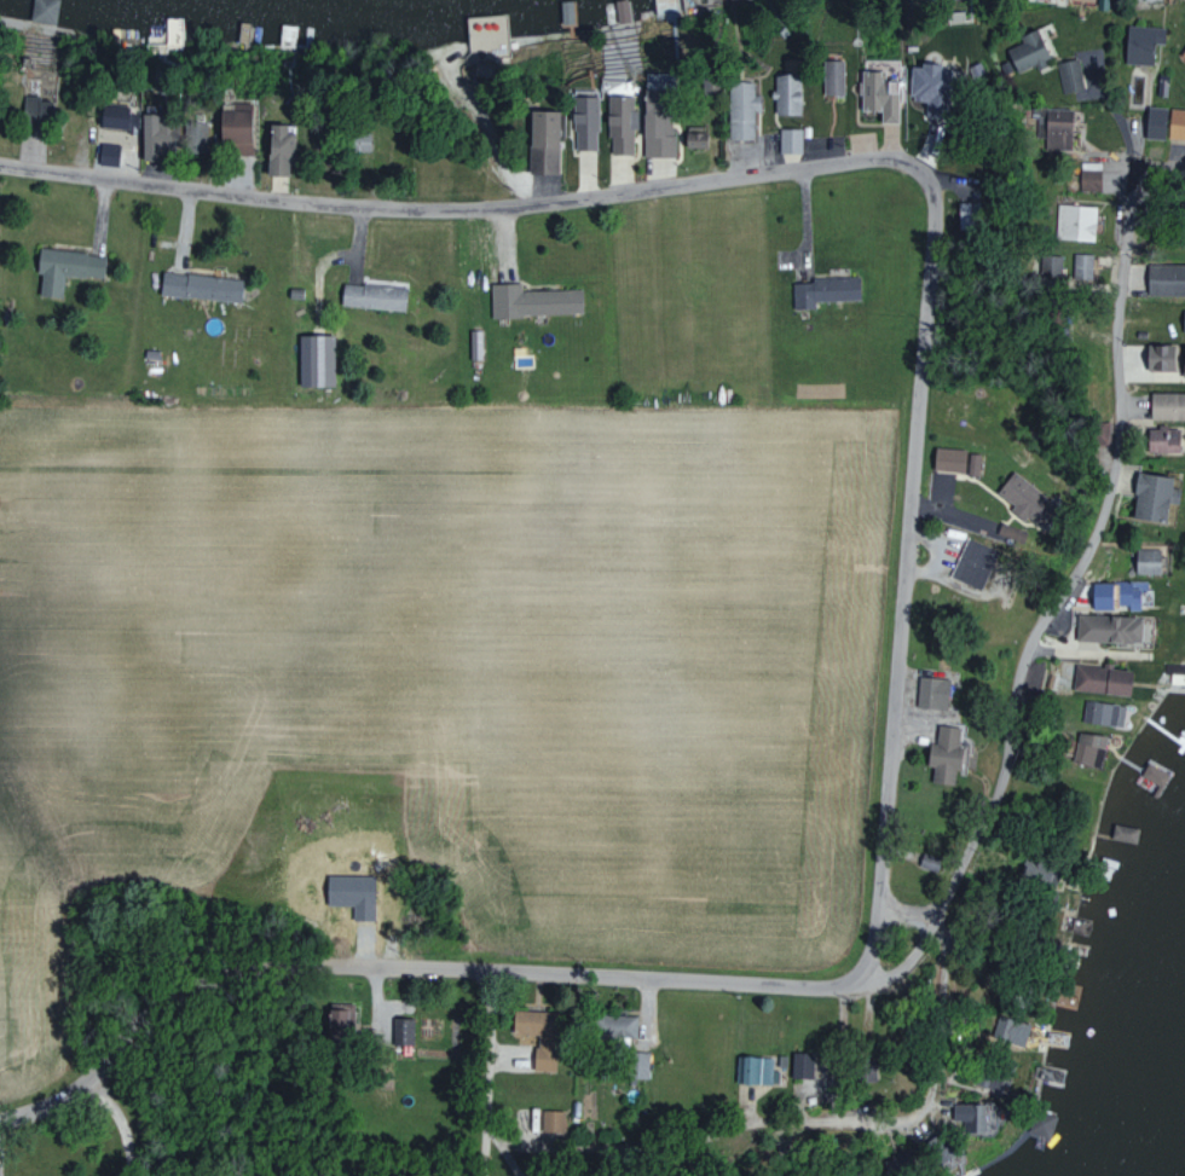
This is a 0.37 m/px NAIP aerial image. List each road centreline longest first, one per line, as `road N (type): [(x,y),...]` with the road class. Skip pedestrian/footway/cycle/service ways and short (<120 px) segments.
road 1 (residential): [(0,1118),(93,1078),(127,1033),(179,993),(216,974),(264,964),(323,958),(601,992),(885,964)]
road 2 (residential): [(868,247),(817,210),(370,231),(0,165)]
road 3 (residential): [(885,964),(946,931),(993,842),(1115,462),(1132,230)]
road 4 (residential): [(885,964),(885,259),(868,247)]
road 5 (residential): [(492,1161),(776,1141),(885,1088),(906,1053),(906,992),(885,964)]
road 6 (residential): [(485,978),(507,1081),(488,1175)]

